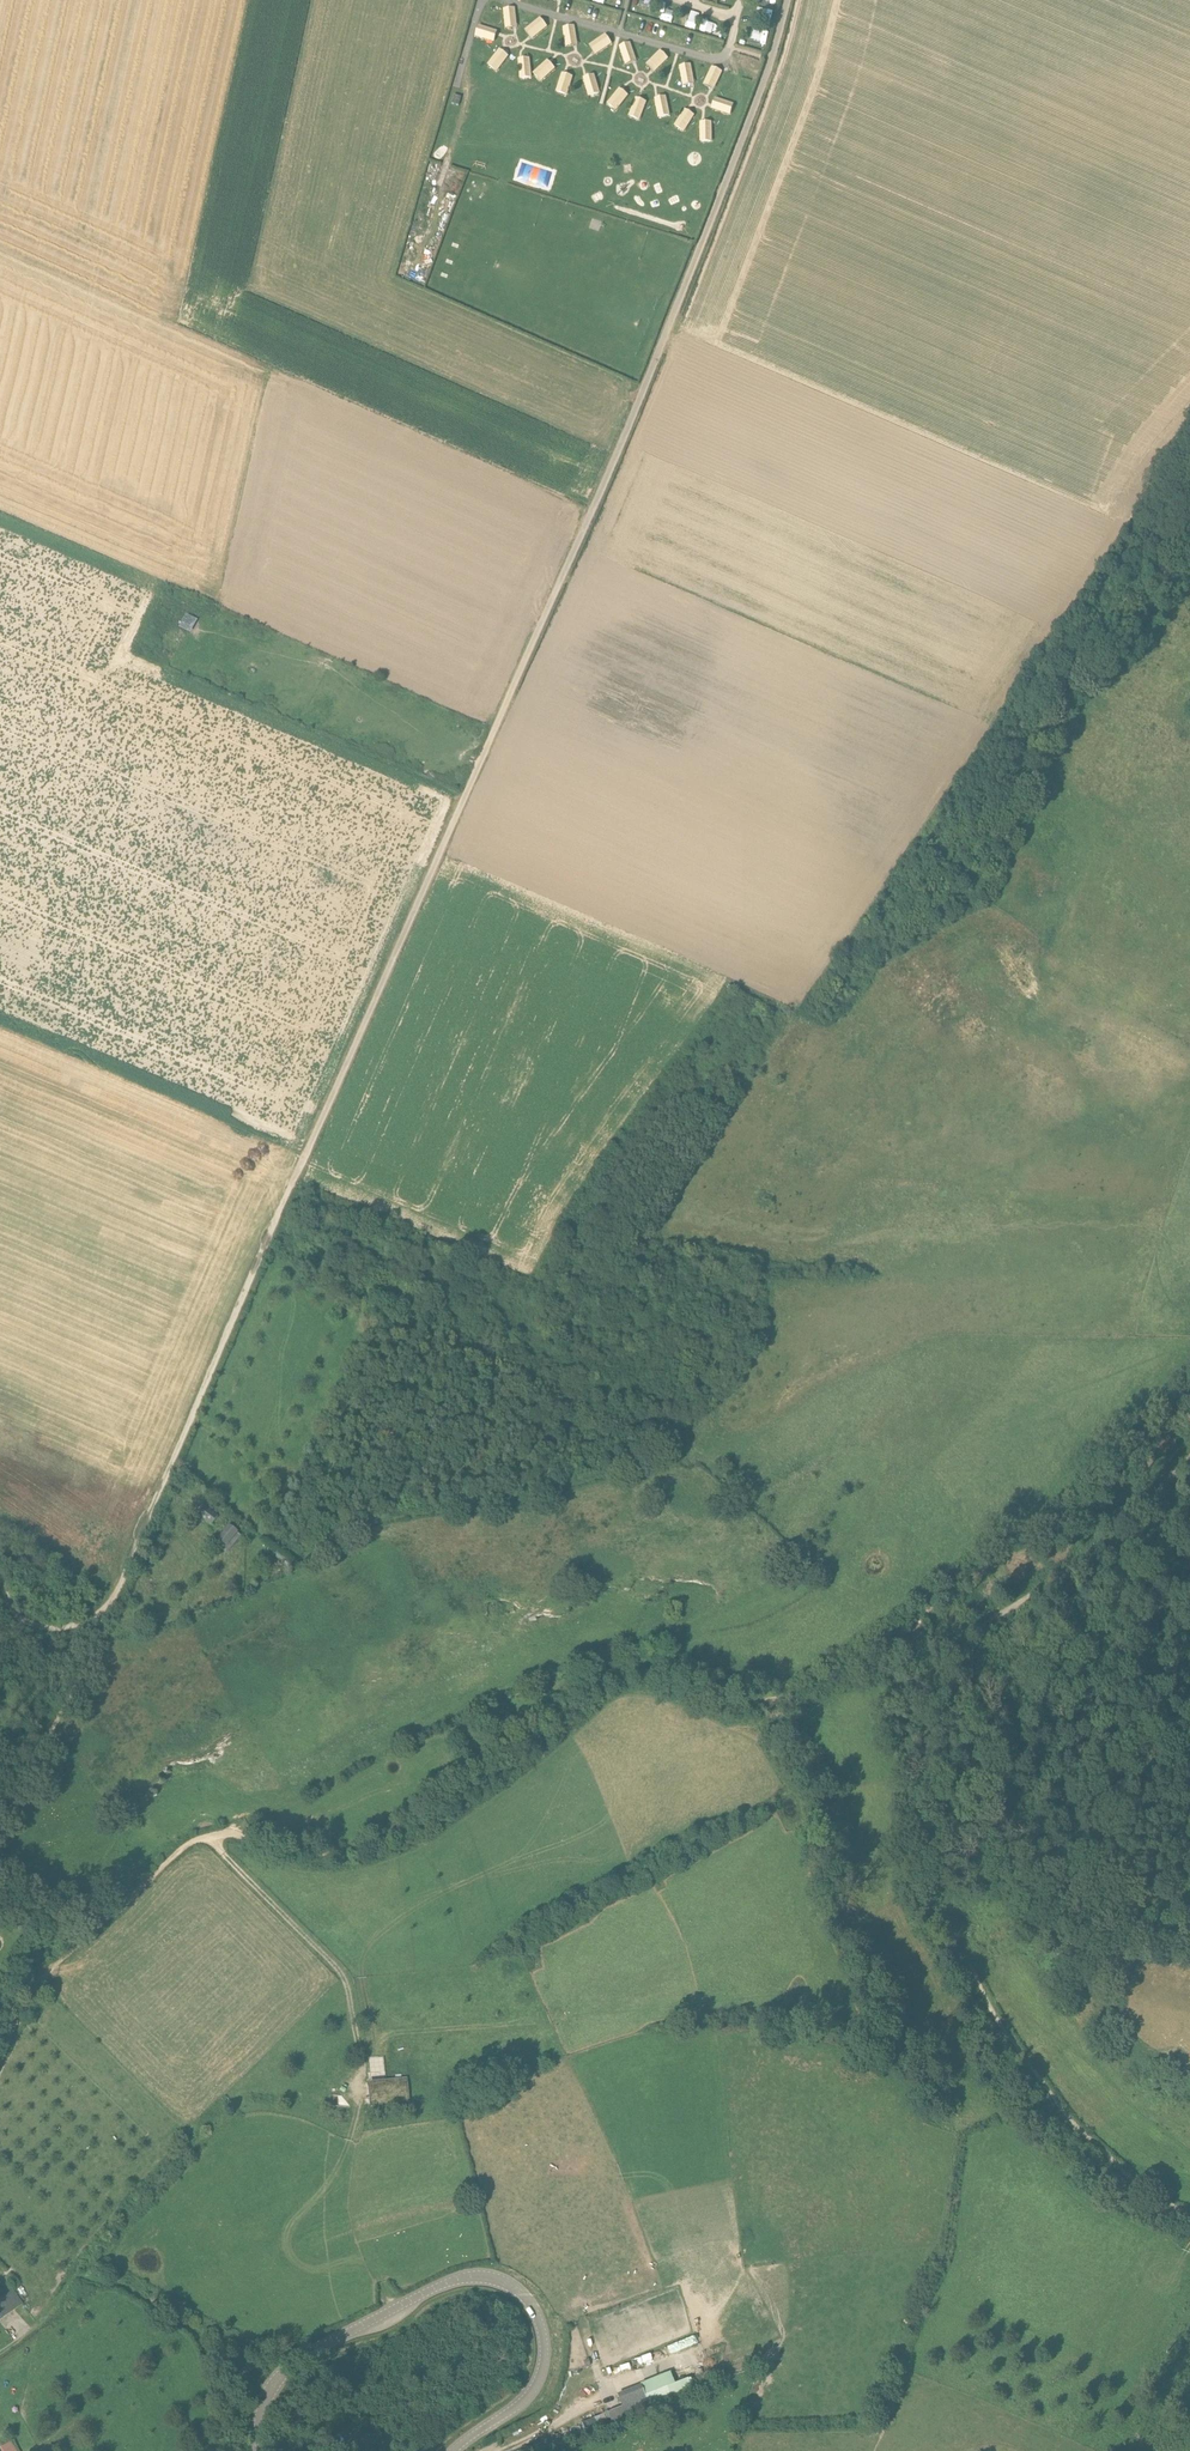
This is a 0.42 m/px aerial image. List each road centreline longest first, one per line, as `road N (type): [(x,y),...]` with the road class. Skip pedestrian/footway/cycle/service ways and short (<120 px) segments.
road 1 (unclassified): [(378,992),(637,406),(752,113),(787,0)]
road 2 (track): [(873,1655),(772,1700),(622,1669),(464,1790),(380,1841),(311,1852),(226,1834),(195,1840),(44,1975),(0,2056)]
road 3 (track): [(1189,2212),(1151,2192),(1069,2119),(929,1909),(903,1801),(900,1702),(873,1655)]
road 4 (track): [(378,992),(112,1604)]
road 5 (tertiary): [(452,2450),(520,2402),(542,2367),(543,2335),(531,2306),(514,2287),(485,2276),(438,2286),(297,2361),(267,2396),(260,2450)]
road 6 (track): [(873,1655),(907,1639),(976,1627),(1013,1608),(1117,1539),(1189,1458)]
road 7 (track): [(205,1836),(345,1980),(363,2063),(352,2129)]
road 8 (track): [(112,1604),(63,1707),(0,1800)]
road 9 (track): [(0,2353),(39,2323),(74,2276),(110,2283)]
road 10 (track): [(112,1604),(76,1625),(36,1625),(14,1611),(0,1581)]
road 11 (track): [(497,2450),(553,2429),(610,2385)]

